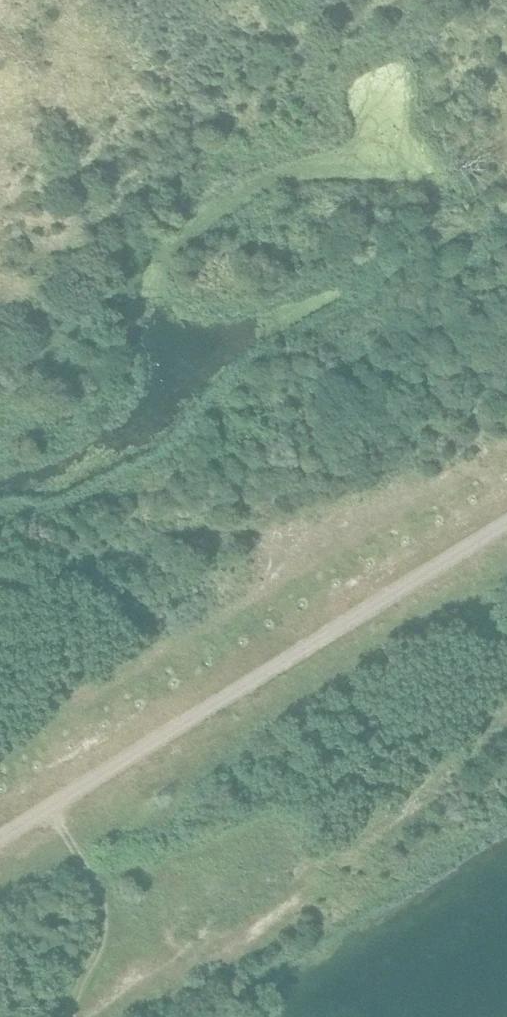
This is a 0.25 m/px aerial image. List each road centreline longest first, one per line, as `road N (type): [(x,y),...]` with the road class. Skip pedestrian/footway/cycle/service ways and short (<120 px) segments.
road 1 (track): [(0,839),(506,523)]
road 2 (track): [(117,1016),(359,825),(506,725)]

